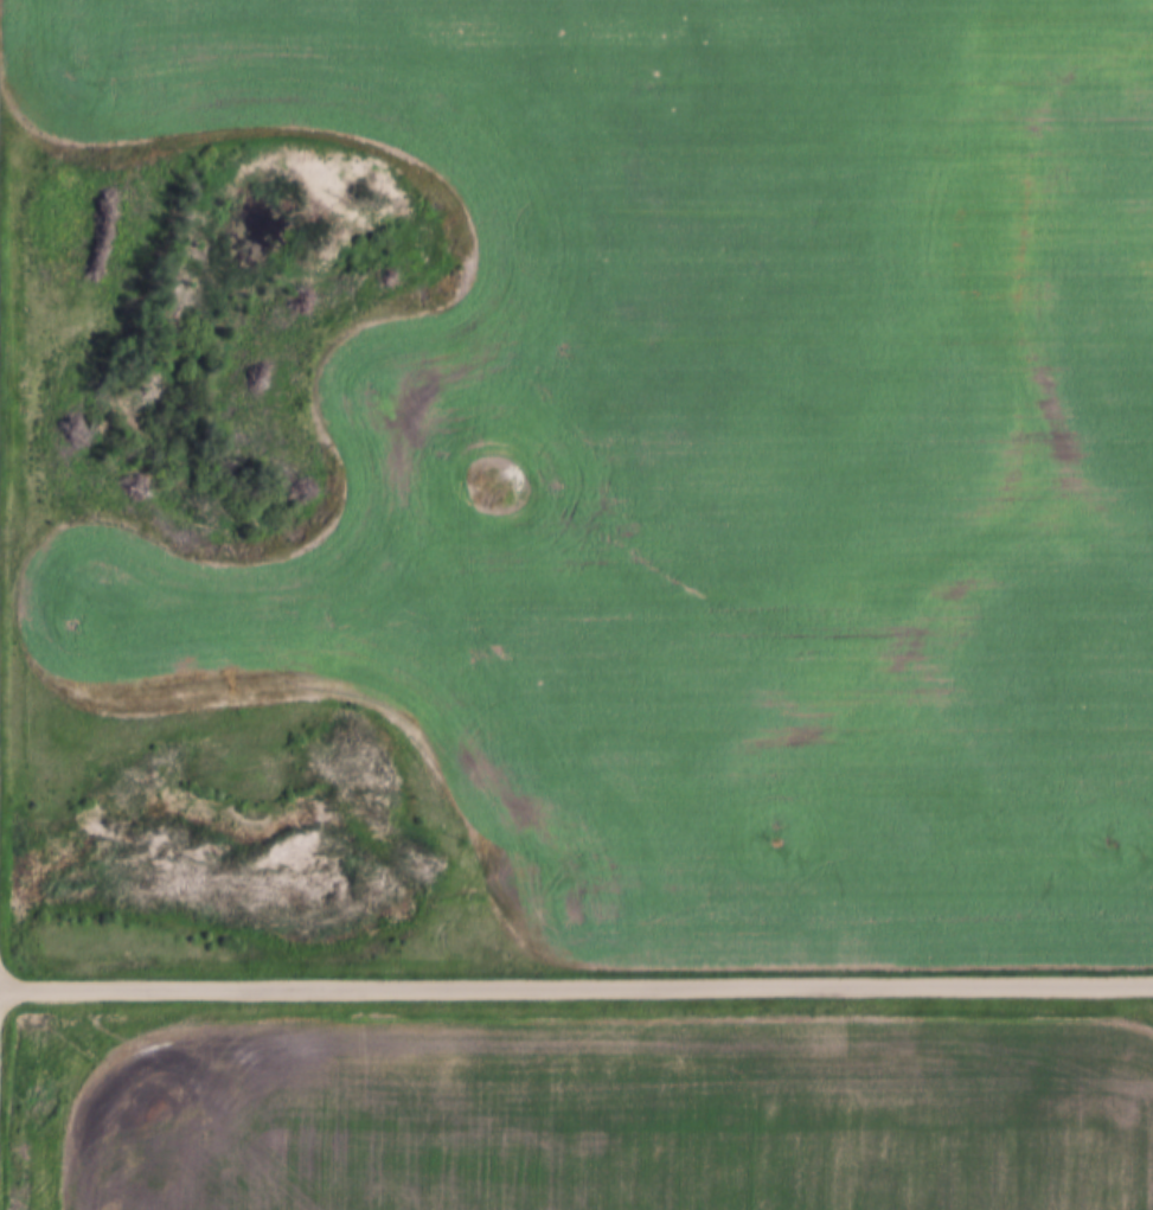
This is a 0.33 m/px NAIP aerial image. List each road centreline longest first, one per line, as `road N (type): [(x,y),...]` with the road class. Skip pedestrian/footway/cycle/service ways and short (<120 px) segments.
road 1 (residential): [(0,985),(1152,987)]

